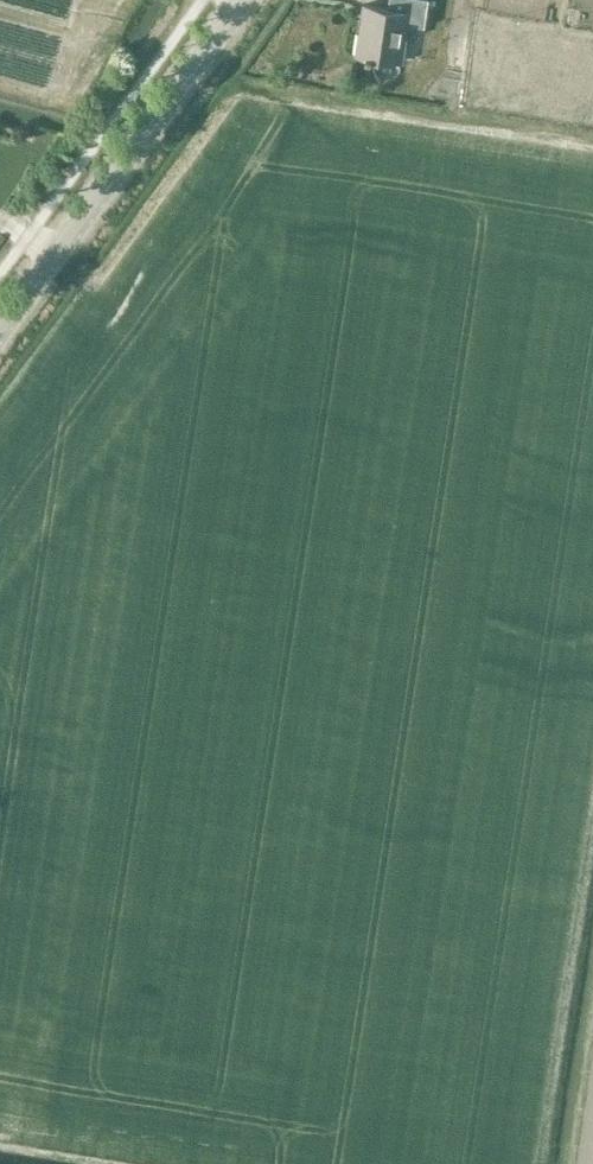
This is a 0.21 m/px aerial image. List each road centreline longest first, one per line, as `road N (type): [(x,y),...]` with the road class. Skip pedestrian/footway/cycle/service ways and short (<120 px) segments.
road 1 (tertiary): [(0,326),(240,0)]

